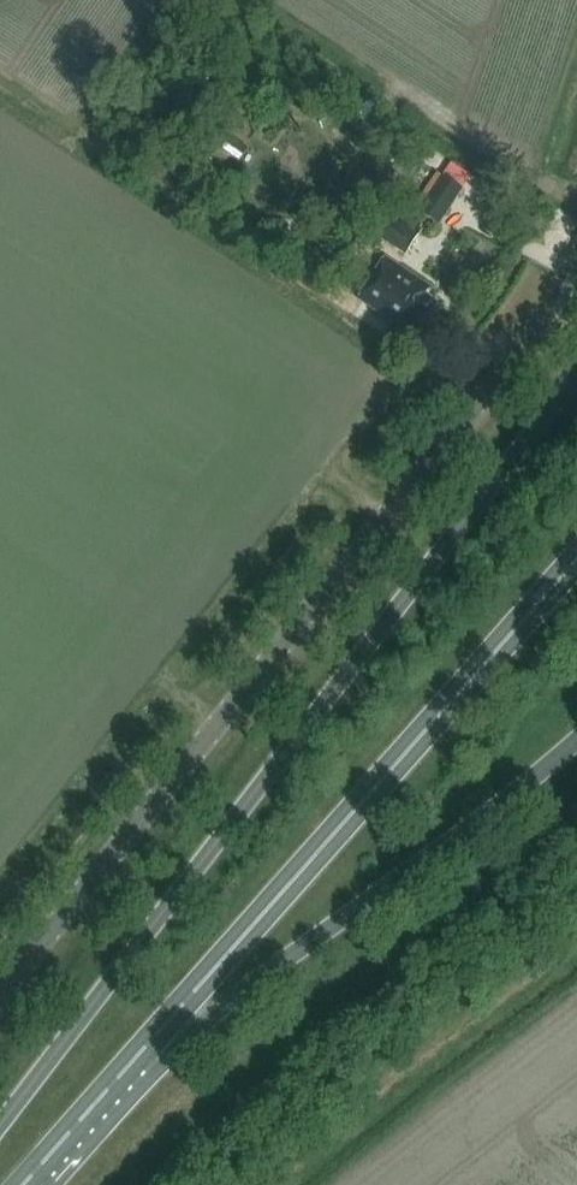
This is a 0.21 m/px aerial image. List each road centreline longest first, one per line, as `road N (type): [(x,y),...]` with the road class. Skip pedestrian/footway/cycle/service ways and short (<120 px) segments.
road 1 (trunk): [(576,375),(0,1128)]
road 2 (unclassified): [(0,995),(443,453),(576,261)]
road 3 (trunk): [(119,1081),(576,555)]
road 4 (trunk): [(119,1081),(576,741)]
road 5 (trunk): [(25,1184),(119,1081)]

